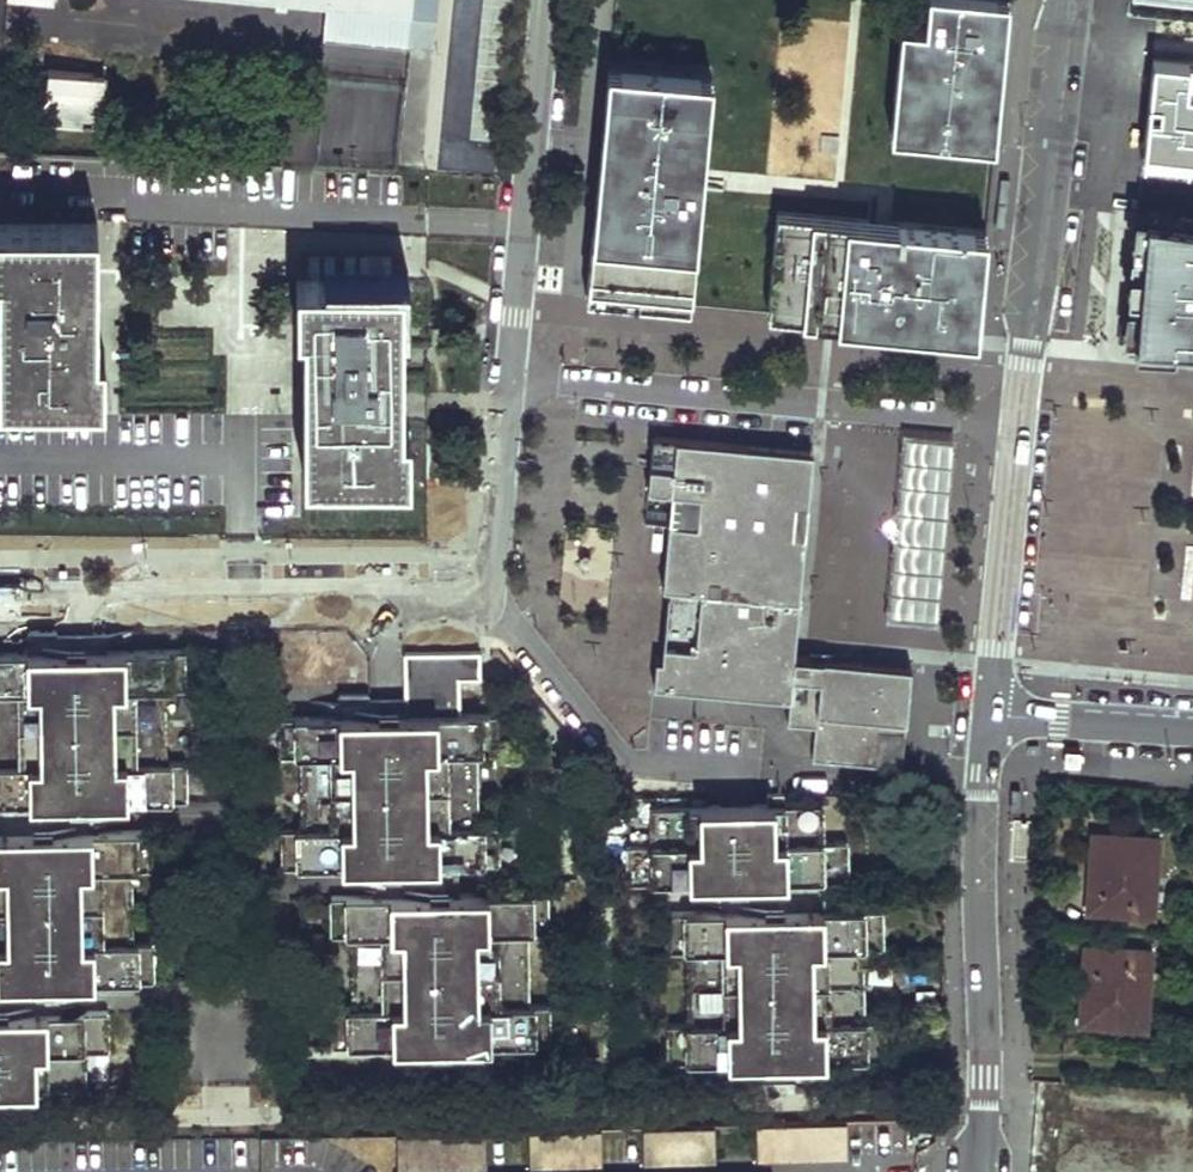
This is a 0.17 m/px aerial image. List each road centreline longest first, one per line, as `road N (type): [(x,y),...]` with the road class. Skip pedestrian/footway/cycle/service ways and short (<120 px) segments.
road 1 (residential): [(511,378),(1020,431)]
road 2 (tertiary): [(978,1171),(980,865),(990,714)]
road 3 (tertiary): [(1020,431),(1075,0)]
road 4 (tertiary): [(990,714),(1020,431)]
road 5 (residential): [(548,0),(525,245)]
road 6 (residential): [(990,714),(1192,728)]

